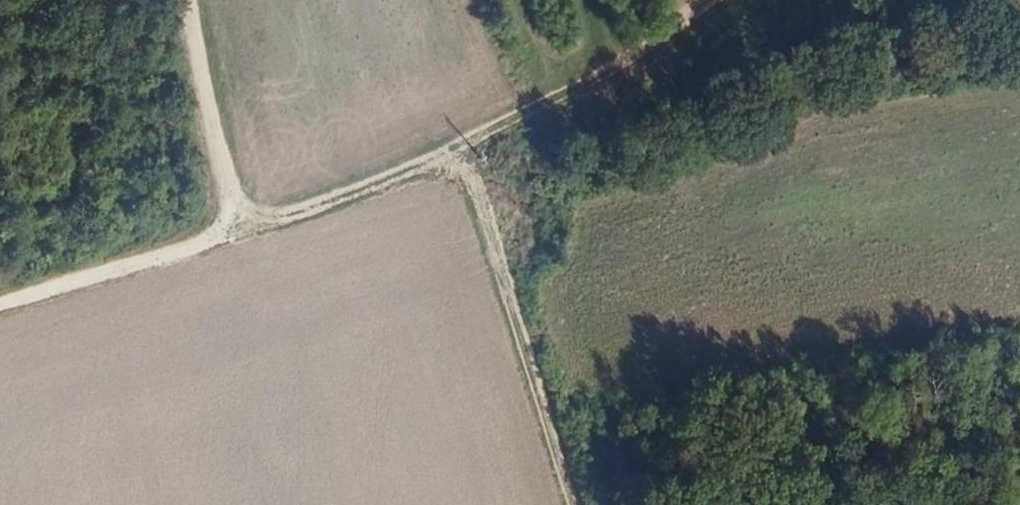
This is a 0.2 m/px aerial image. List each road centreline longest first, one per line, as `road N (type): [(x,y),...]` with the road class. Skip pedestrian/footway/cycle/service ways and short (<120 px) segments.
road 1 (track): [(573,504),(457,146)]
road 2 (track): [(718,0),(653,49),(457,146)]
road 3 (track): [(272,221),(0,308)]
road 4 (track): [(198,0),(228,177),(243,203),(272,221)]
road 5 (track): [(457,146),(272,221)]

